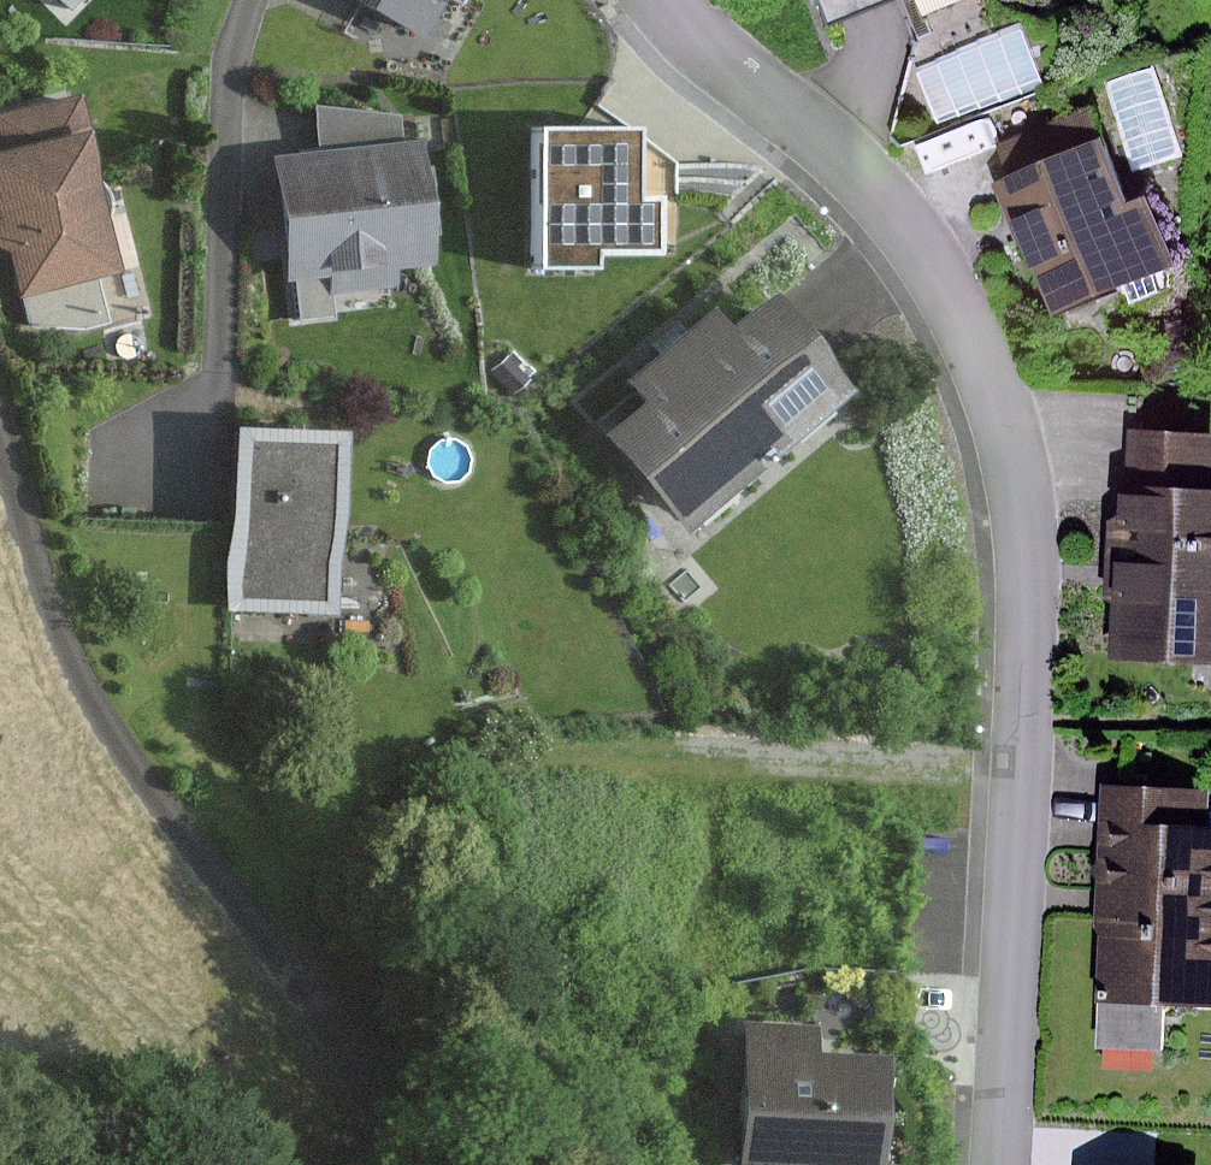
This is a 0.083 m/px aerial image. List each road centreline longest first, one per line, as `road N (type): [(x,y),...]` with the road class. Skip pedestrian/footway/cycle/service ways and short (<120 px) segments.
road 1 (residential): [(1001,1164),(1028,650),(1016,487),(956,298),(837,147),(716,50),(680,0)]
road 2 (residential): [(0,437),(114,737),(307,1002)]
road 3 (track): [(0,1077),(51,1076),(130,1091),(202,1164)]
road 4 (track): [(389,1164),(307,1002)]

